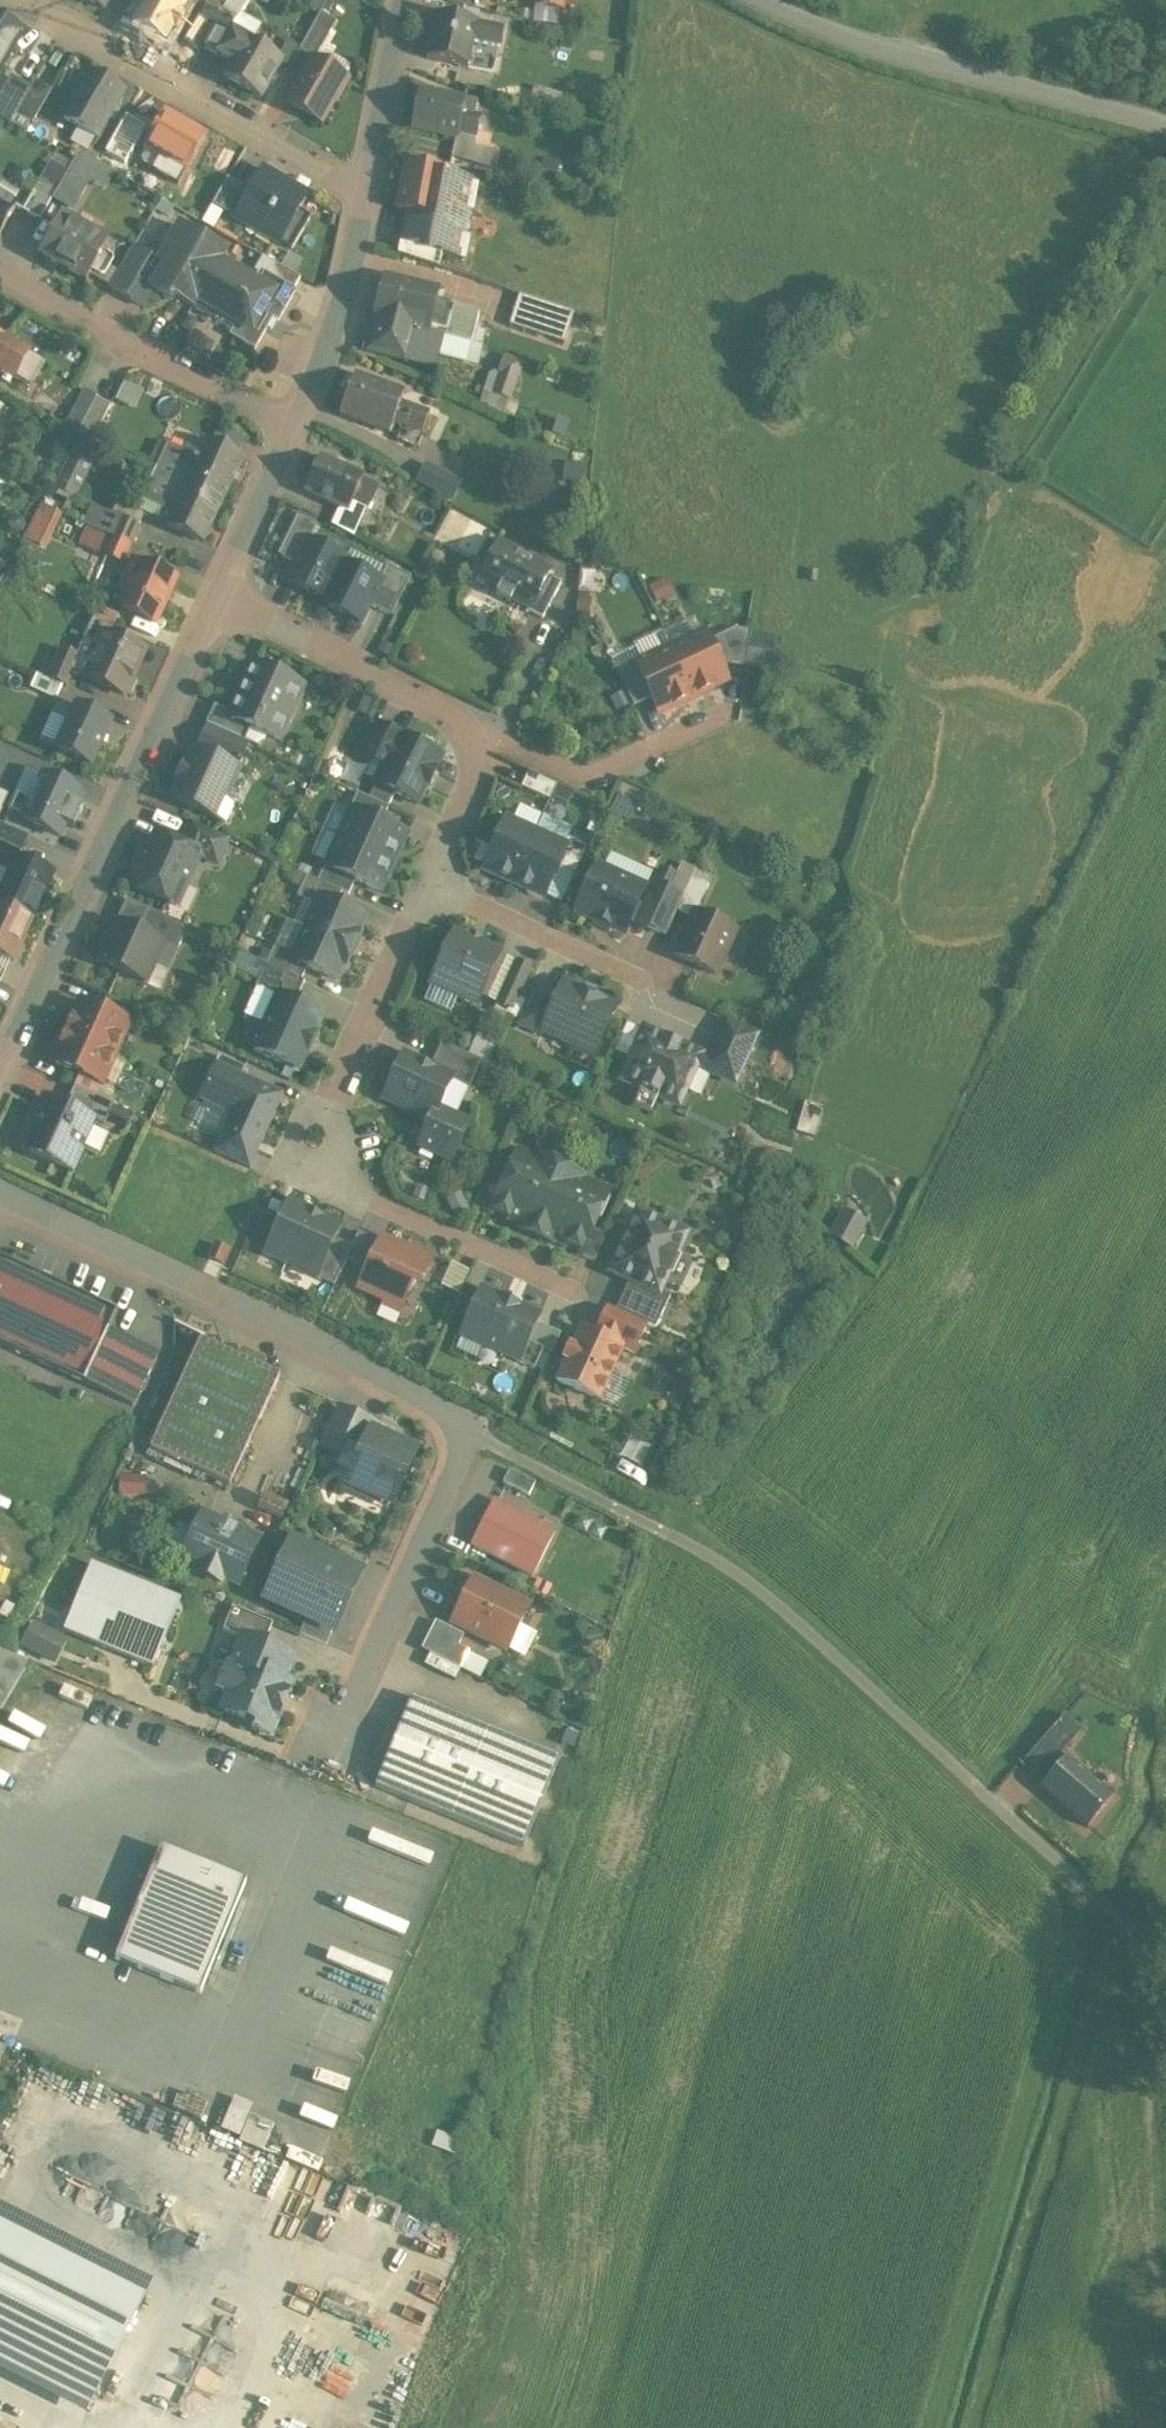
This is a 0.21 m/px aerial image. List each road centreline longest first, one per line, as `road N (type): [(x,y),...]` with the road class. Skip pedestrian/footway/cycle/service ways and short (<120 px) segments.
road 1 (residential): [(0,1194),(212,1286),(475,1426),(328,1745)]
road 2 (residential): [(428,884),(300,1168),(579,1297)]
road 3 (residential): [(0,1063),(213,599)]
road 4 (residential): [(765,0),(873,44),(1165,124)]
road 5 (residential): [(366,192),(30,0)]
road 6 (residential): [(0,273),(292,423)]
road 7 (residential): [(213,599),(491,737)]
road 8 (residential): [(491,737),(589,783),(726,714)]
road 9 (residential): [(292,423),(346,278),(366,192)]
road 10 (residential): [(428,884),(642,982)]
road 11 (residential): [(366,192),(404,0)]
road 12 (residential): [(213,599),(292,423)]
road 13 (residential): [(491,737),(428,884)]

